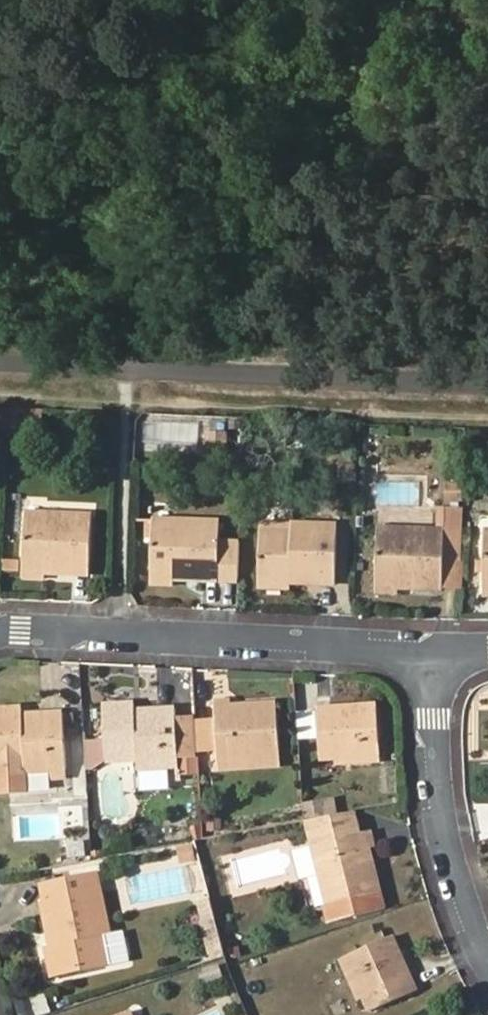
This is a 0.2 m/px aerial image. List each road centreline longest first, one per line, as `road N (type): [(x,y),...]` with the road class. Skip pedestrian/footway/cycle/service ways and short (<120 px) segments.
road 1 (residential): [(0,630),(436,651)]
road 2 (residential): [(436,651),(440,793),(464,894),(487,947)]

